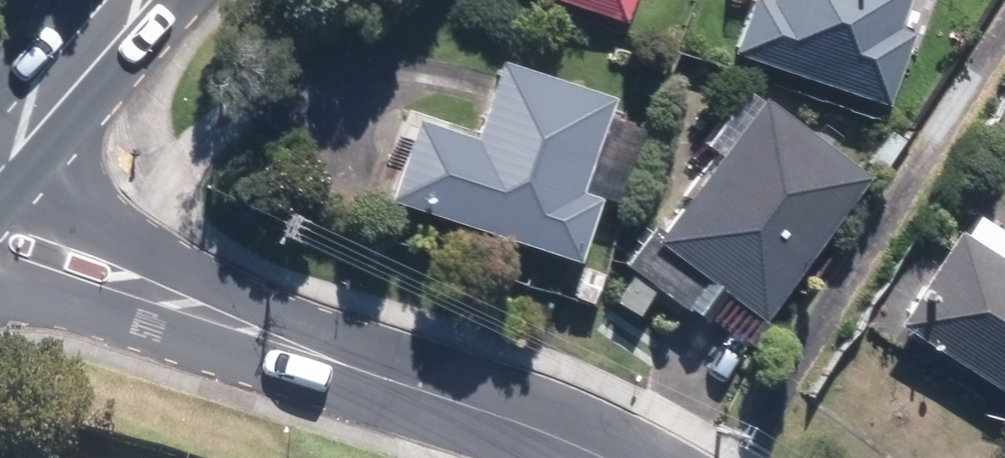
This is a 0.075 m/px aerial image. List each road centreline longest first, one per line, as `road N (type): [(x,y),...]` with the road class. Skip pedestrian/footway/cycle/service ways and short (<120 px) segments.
road 1 (tertiary): [(598,457),(238,325)]
road 2 (tertiary): [(0,172),(238,325)]
road 3 (tertiary): [(238,325),(28,297),(0,286)]
road 4 (primary): [(0,141),(126,0)]

